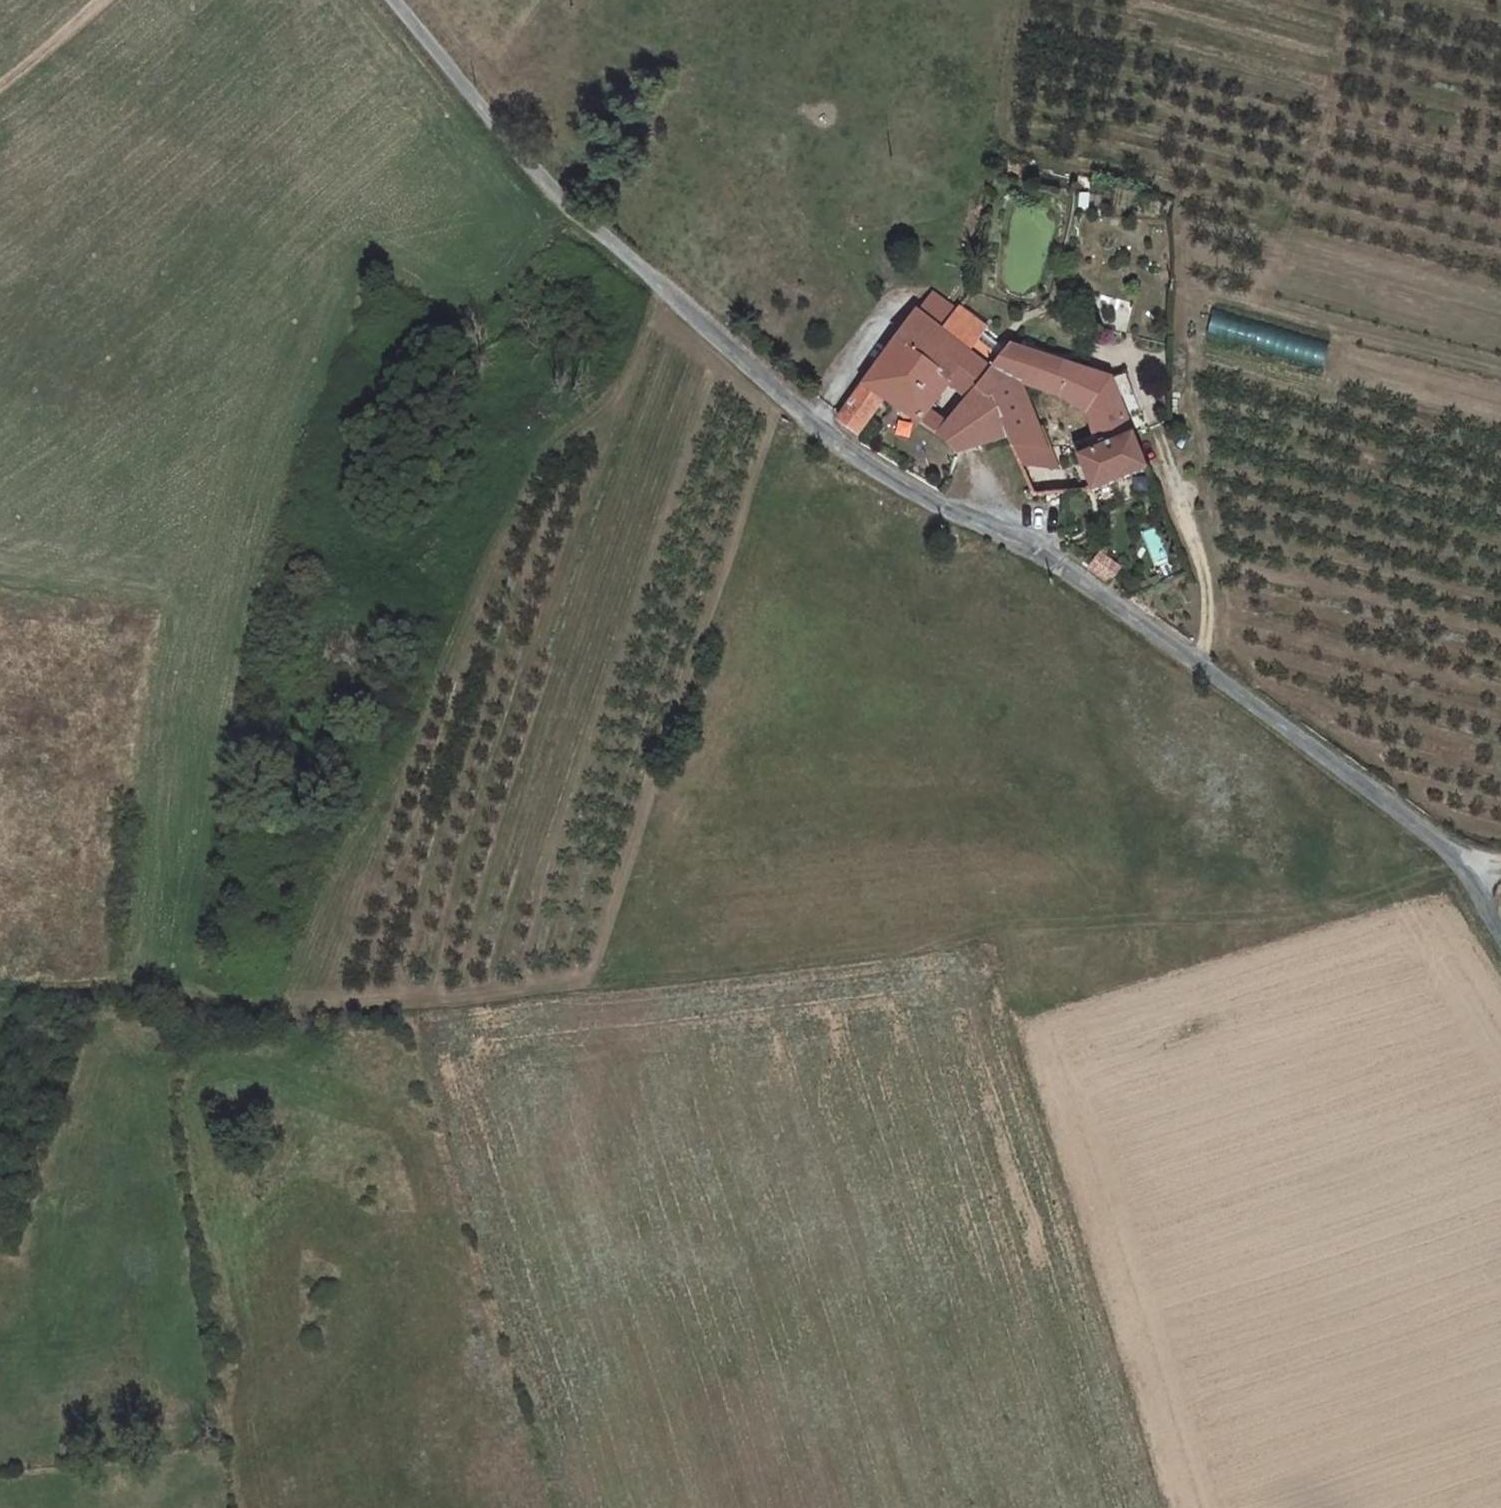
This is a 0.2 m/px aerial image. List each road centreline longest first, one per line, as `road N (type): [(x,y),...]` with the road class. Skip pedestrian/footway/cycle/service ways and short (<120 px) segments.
road 1 (unclassified): [(1474,867),(1057,561),(849,454),(560,205),(388,0)]

